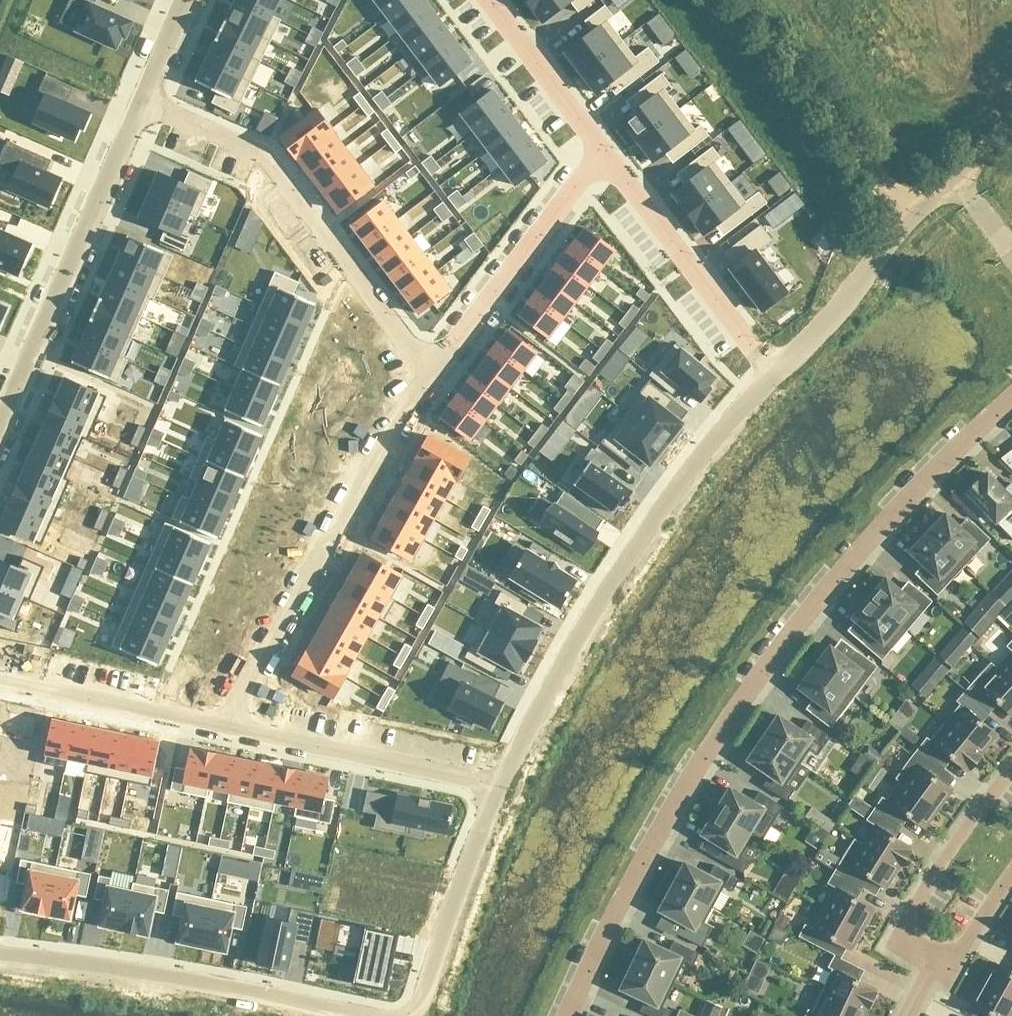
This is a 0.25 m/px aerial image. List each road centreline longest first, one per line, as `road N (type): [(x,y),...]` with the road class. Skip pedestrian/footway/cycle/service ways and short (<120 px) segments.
road 1 (residential): [(571,1015),(646,861),(760,678),(894,519),(1011,403)]
road 2 (residential): [(492,791),(613,574),(758,384)]
road 3 (residential): [(427,377),(221,734)]
road 4 (residential): [(138,117),(264,168),(427,377)]
road 5 (residential): [(0,958),(352,1015)]
road 6 (residential): [(0,422),(138,117)]
road 7 (residential): [(492,791),(221,734)]
road 8 (residential): [(598,161),(752,360),(758,384)]
road 9 (residential): [(598,161),(427,377)]
road 10 (residential): [(1011,774),(896,940),(934,965)]
road 11 (residential): [(758,384),(859,290),(906,197)]
road 12 (residential): [(405,1015),(417,1002),(492,791)]
road 13 (residential): [(221,734),(0,688)]
road 14 (residential): [(476,0),(598,161)]
road 15 (residential): [(934,965),(948,974),(1011,879)]
road 16 (residential): [(138,117),(189,0)]
road 17 (unclassified): [(906,197),(1011,134)]

